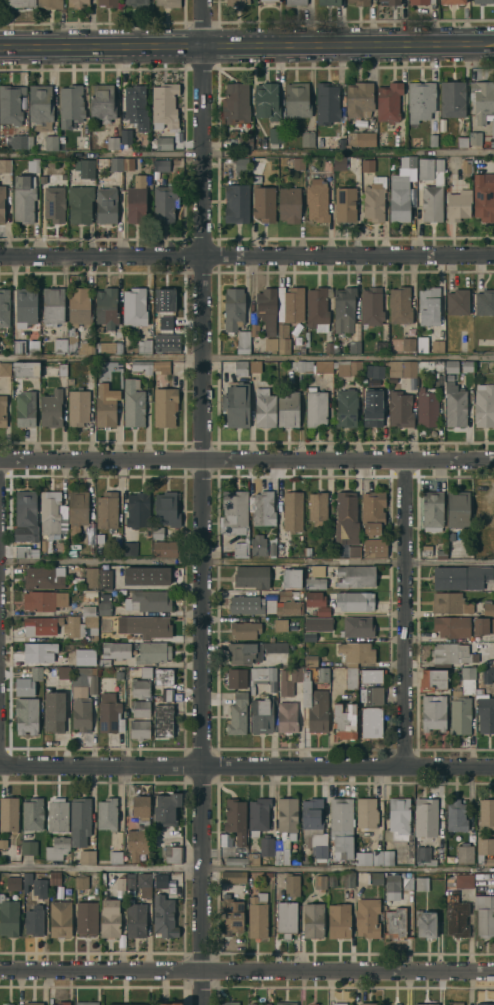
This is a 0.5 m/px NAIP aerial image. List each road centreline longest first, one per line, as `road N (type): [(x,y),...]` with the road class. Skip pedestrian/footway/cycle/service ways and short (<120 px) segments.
road 1 (residential): [(201,0),(196,563)]
road 2 (residential): [(493,970),(0,974)]
road 3 (residential): [(493,460),(0,459)]
road 4 (tertiary): [(493,765),(0,764)]
road 5 (residential): [(493,251),(0,252)]
road 6 (residential): [(196,563),(196,1004)]
road 7 (tertiary): [(493,41),(276,45)]
road 8 (residential): [(406,565),(403,764)]
road 9 (tertiary): [(127,45),(0,45)]

